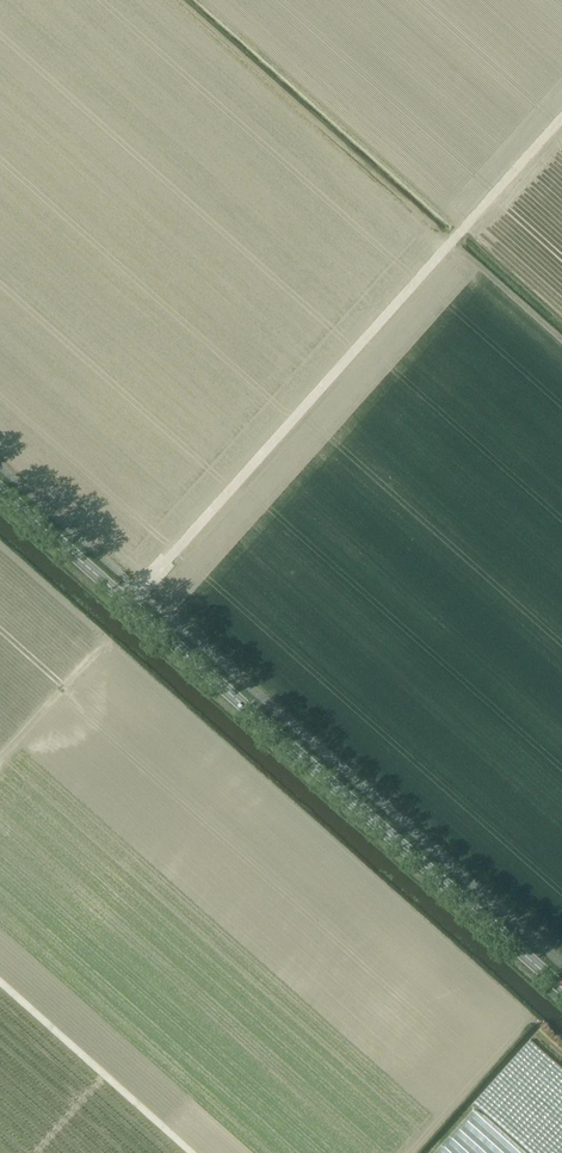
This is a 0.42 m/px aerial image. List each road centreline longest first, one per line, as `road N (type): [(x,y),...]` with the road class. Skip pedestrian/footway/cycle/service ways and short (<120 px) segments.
road 1 (secondary): [(561,989),(0,492)]
road 2 (track): [(451,243),(142,587)]
road 3 (track): [(451,243),(177,0)]
road 4 (track): [(192,1152),(0,981)]
road 5 (track): [(561,119),(451,243)]

